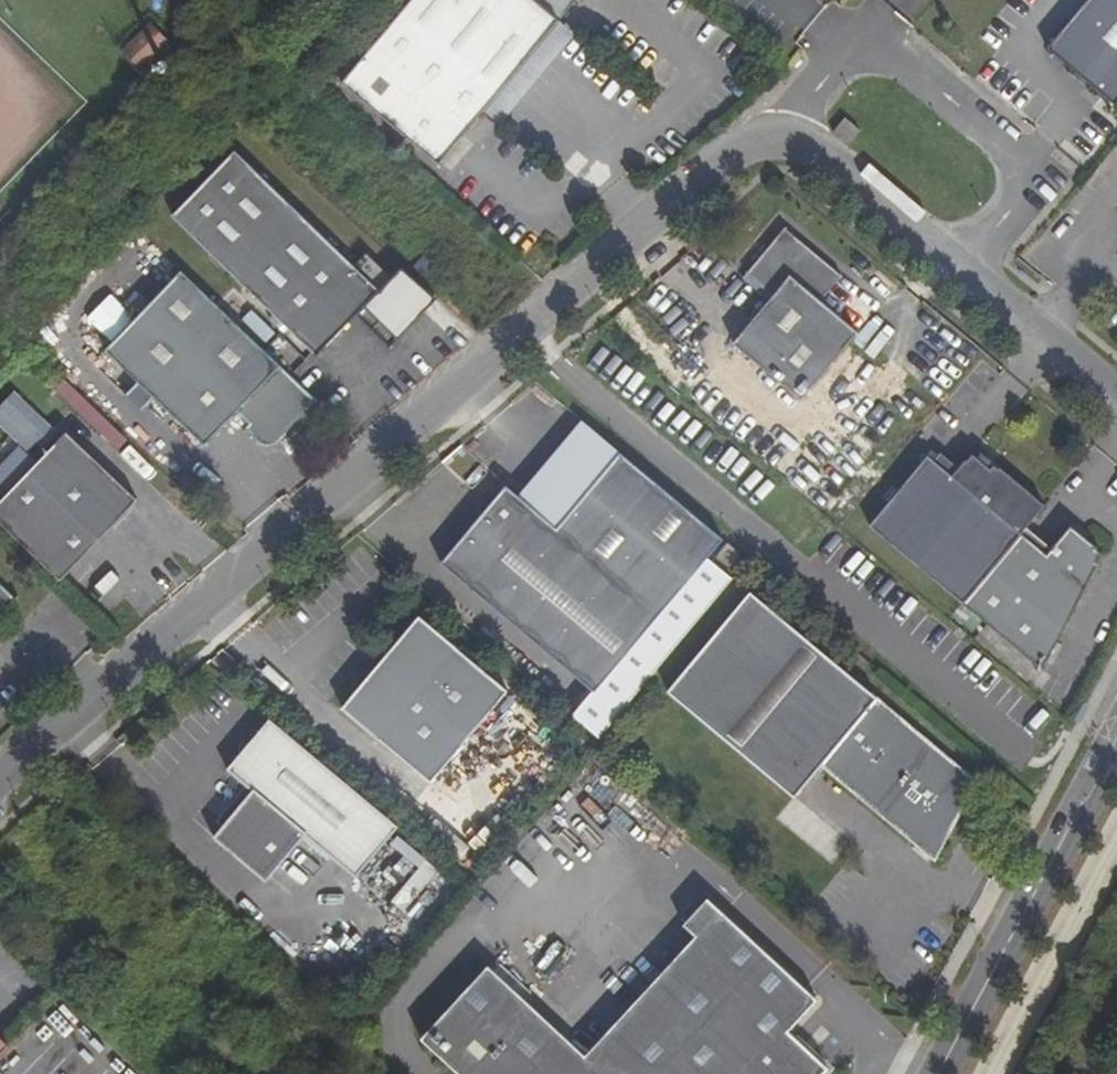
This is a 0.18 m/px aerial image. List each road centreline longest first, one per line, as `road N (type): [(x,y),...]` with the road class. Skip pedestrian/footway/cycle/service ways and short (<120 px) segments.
road 1 (residential): [(0,784),(776,135),(1116,411)]
road 2 (tertiary): [(939,1073),(1116,740)]

